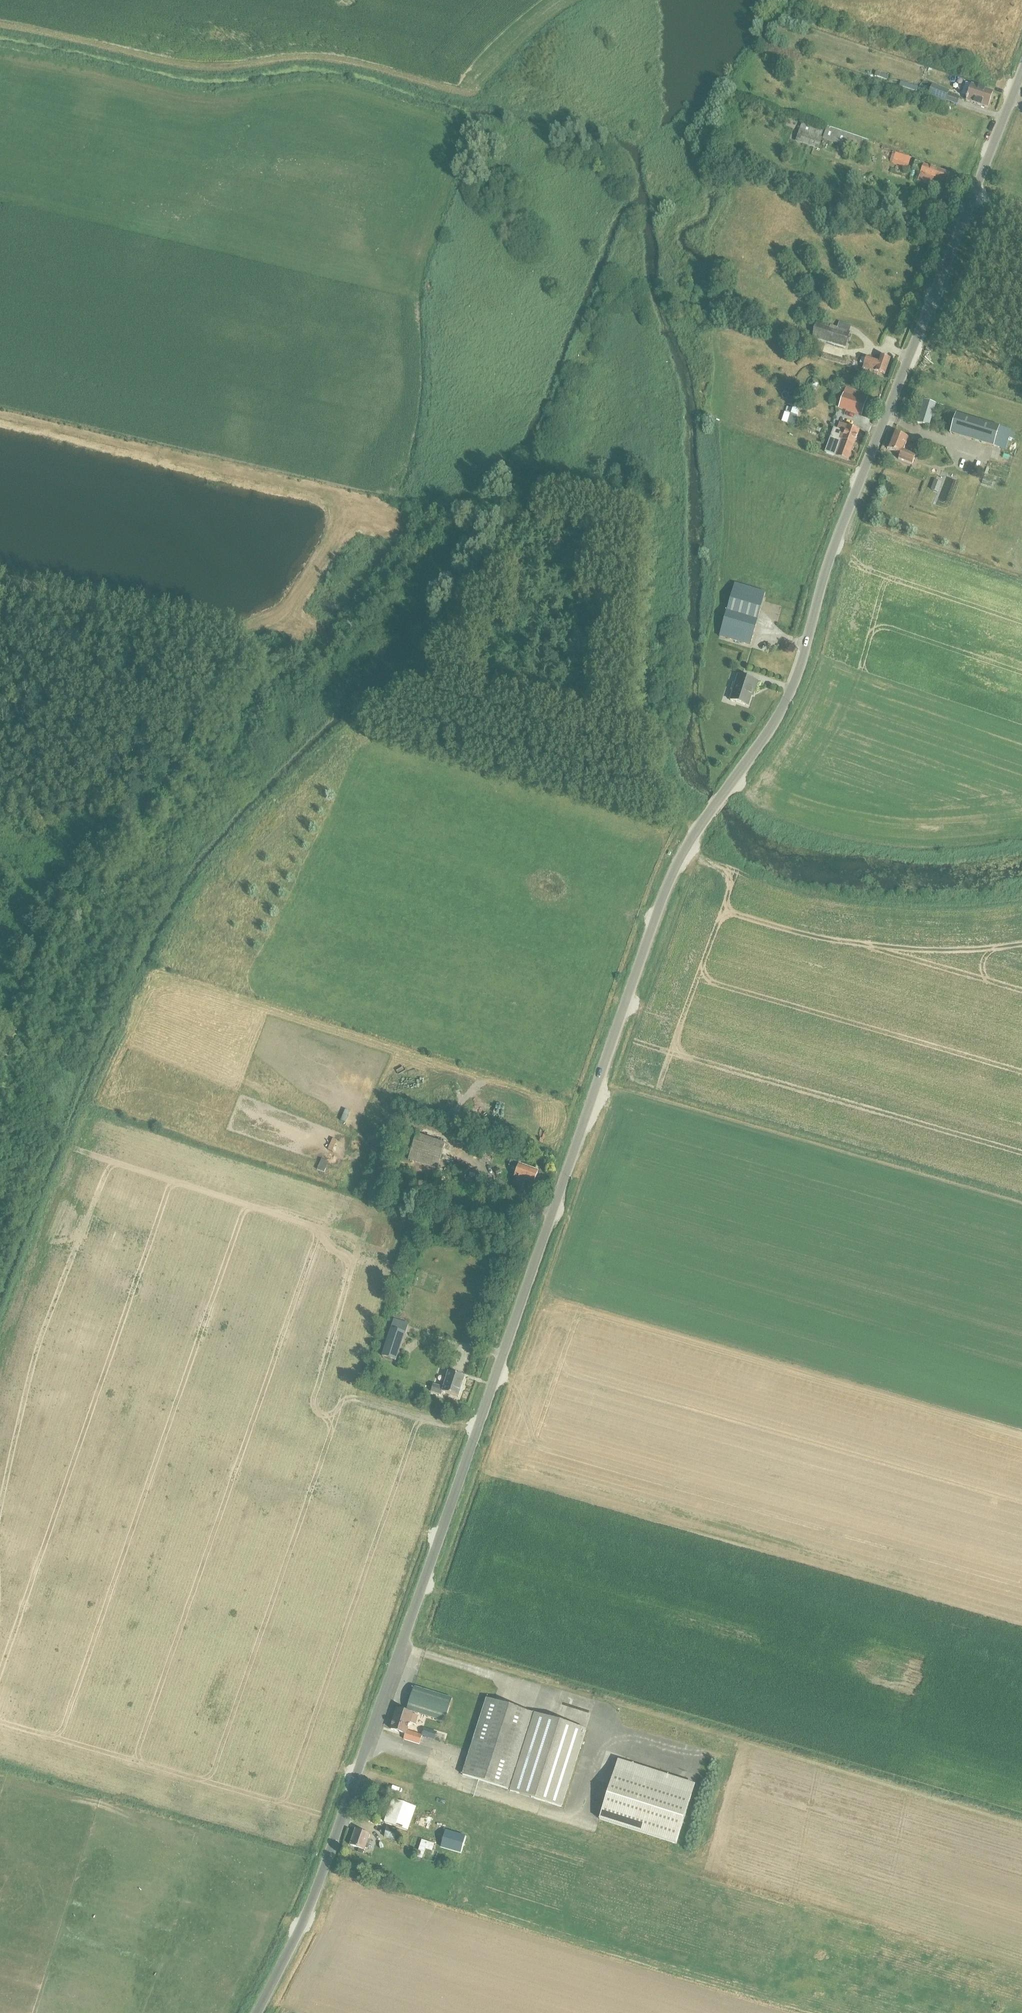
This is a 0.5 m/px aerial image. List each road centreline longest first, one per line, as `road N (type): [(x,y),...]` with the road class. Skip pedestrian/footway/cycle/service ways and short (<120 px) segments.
road 1 (unclassified): [(256,2012),(323,1868),(658,895),(787,701),(835,546),(1021,73)]
road 2 (track): [(0,622),(199,668),(206,681),(127,816),(66,882),(0,1015)]

